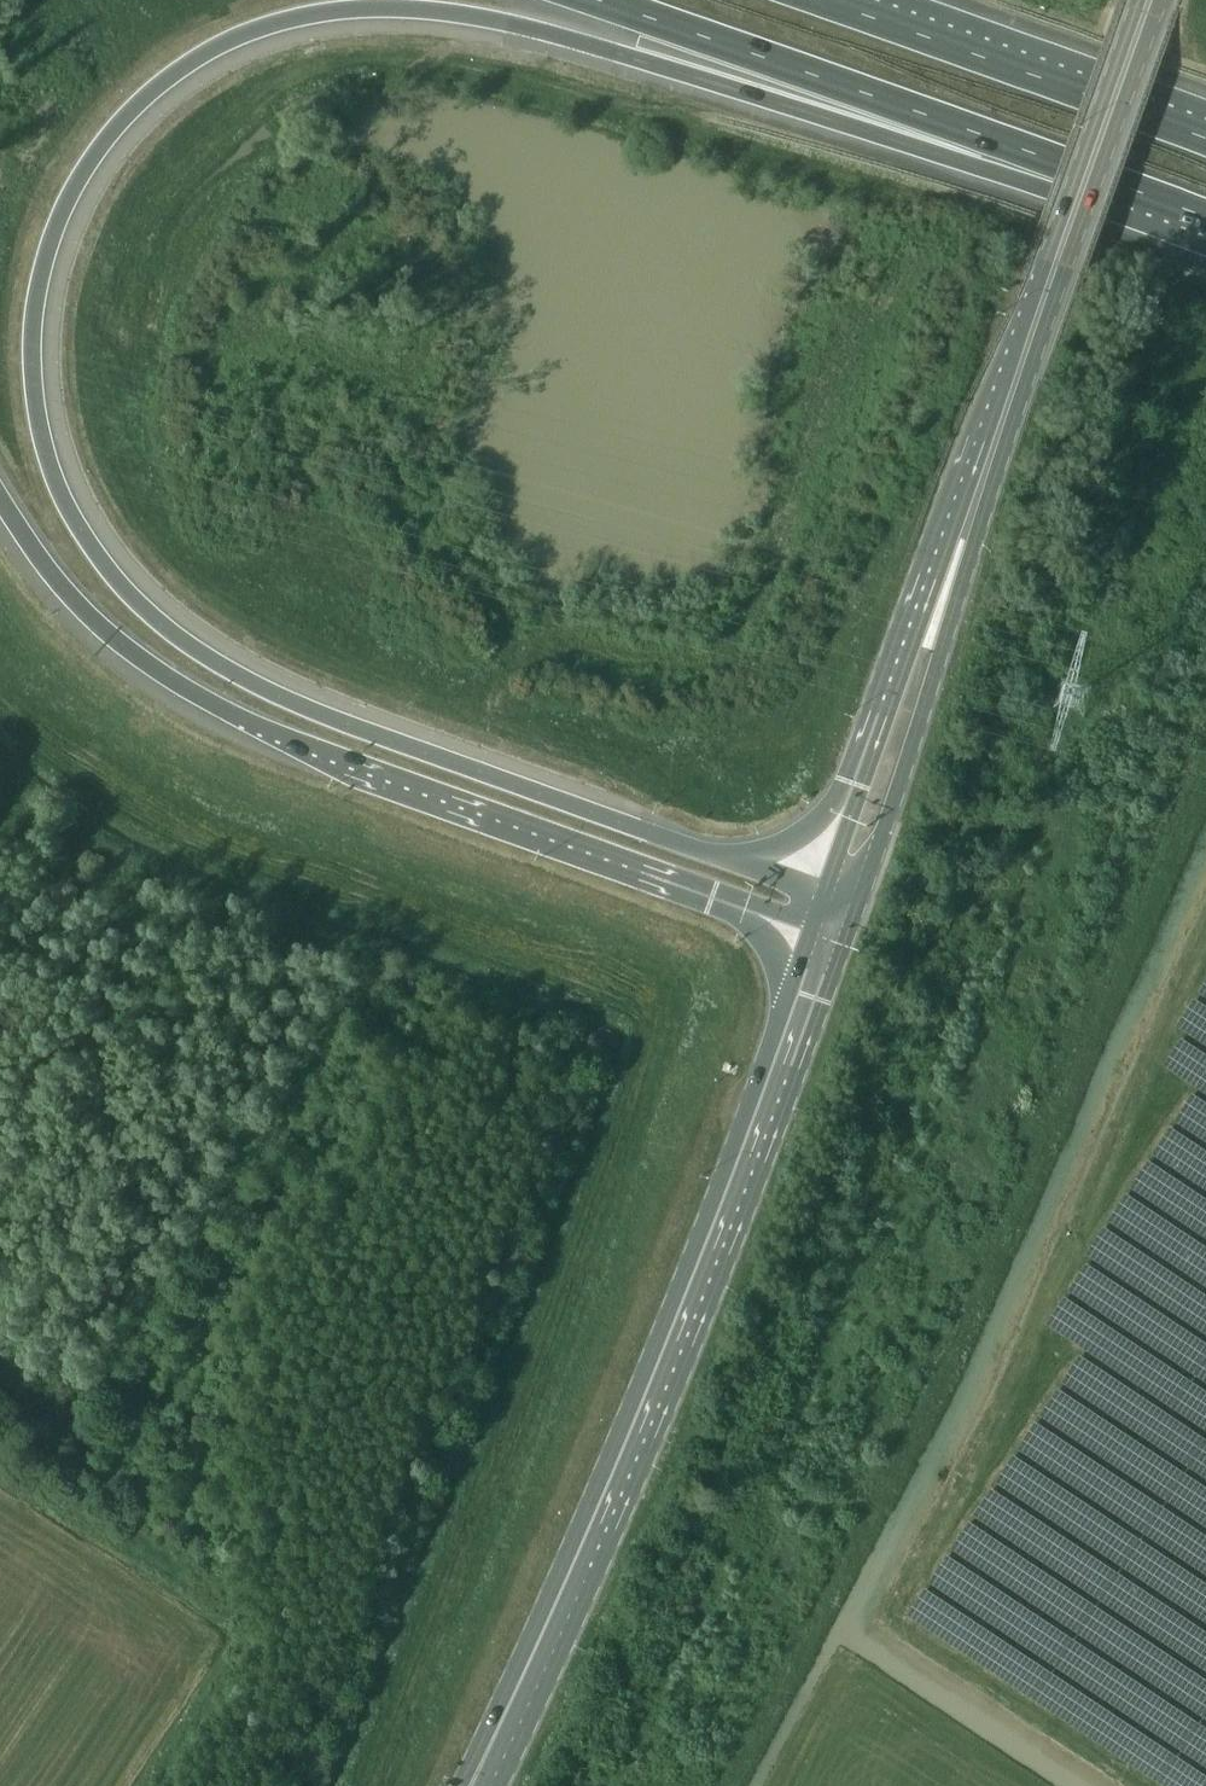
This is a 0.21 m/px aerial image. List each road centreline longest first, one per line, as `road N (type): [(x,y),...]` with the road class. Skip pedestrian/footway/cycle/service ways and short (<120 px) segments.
road 1 (motorway): [(824,896),(322,715),(216,663),(161,623),(108,570),(77,522),(46,451),(35,332),(56,233),(108,147),(193,67),(240,41),(349,13),(420,12),(492,24),(1131,192)]
road 2 (motorway): [(0,492),(75,602),(157,671),(225,711),(815,923)]
road 3 (primary): [(815,923),(619,1439),(460,1785)]
road 4 (primary): [(500,1785),(736,1240),(853,922)]
road 5 (primary): [(853,922),(1051,306),(1053,273)]
road 6 (primary): [(1053,273),(1031,303),(824,896)]
road 7 (motorway): [(589,0),(1131,192)]
road 8 (motorway): [(1181,128),(816,0)]
road 9 (primary): [(1053,273),(1150,0)]

